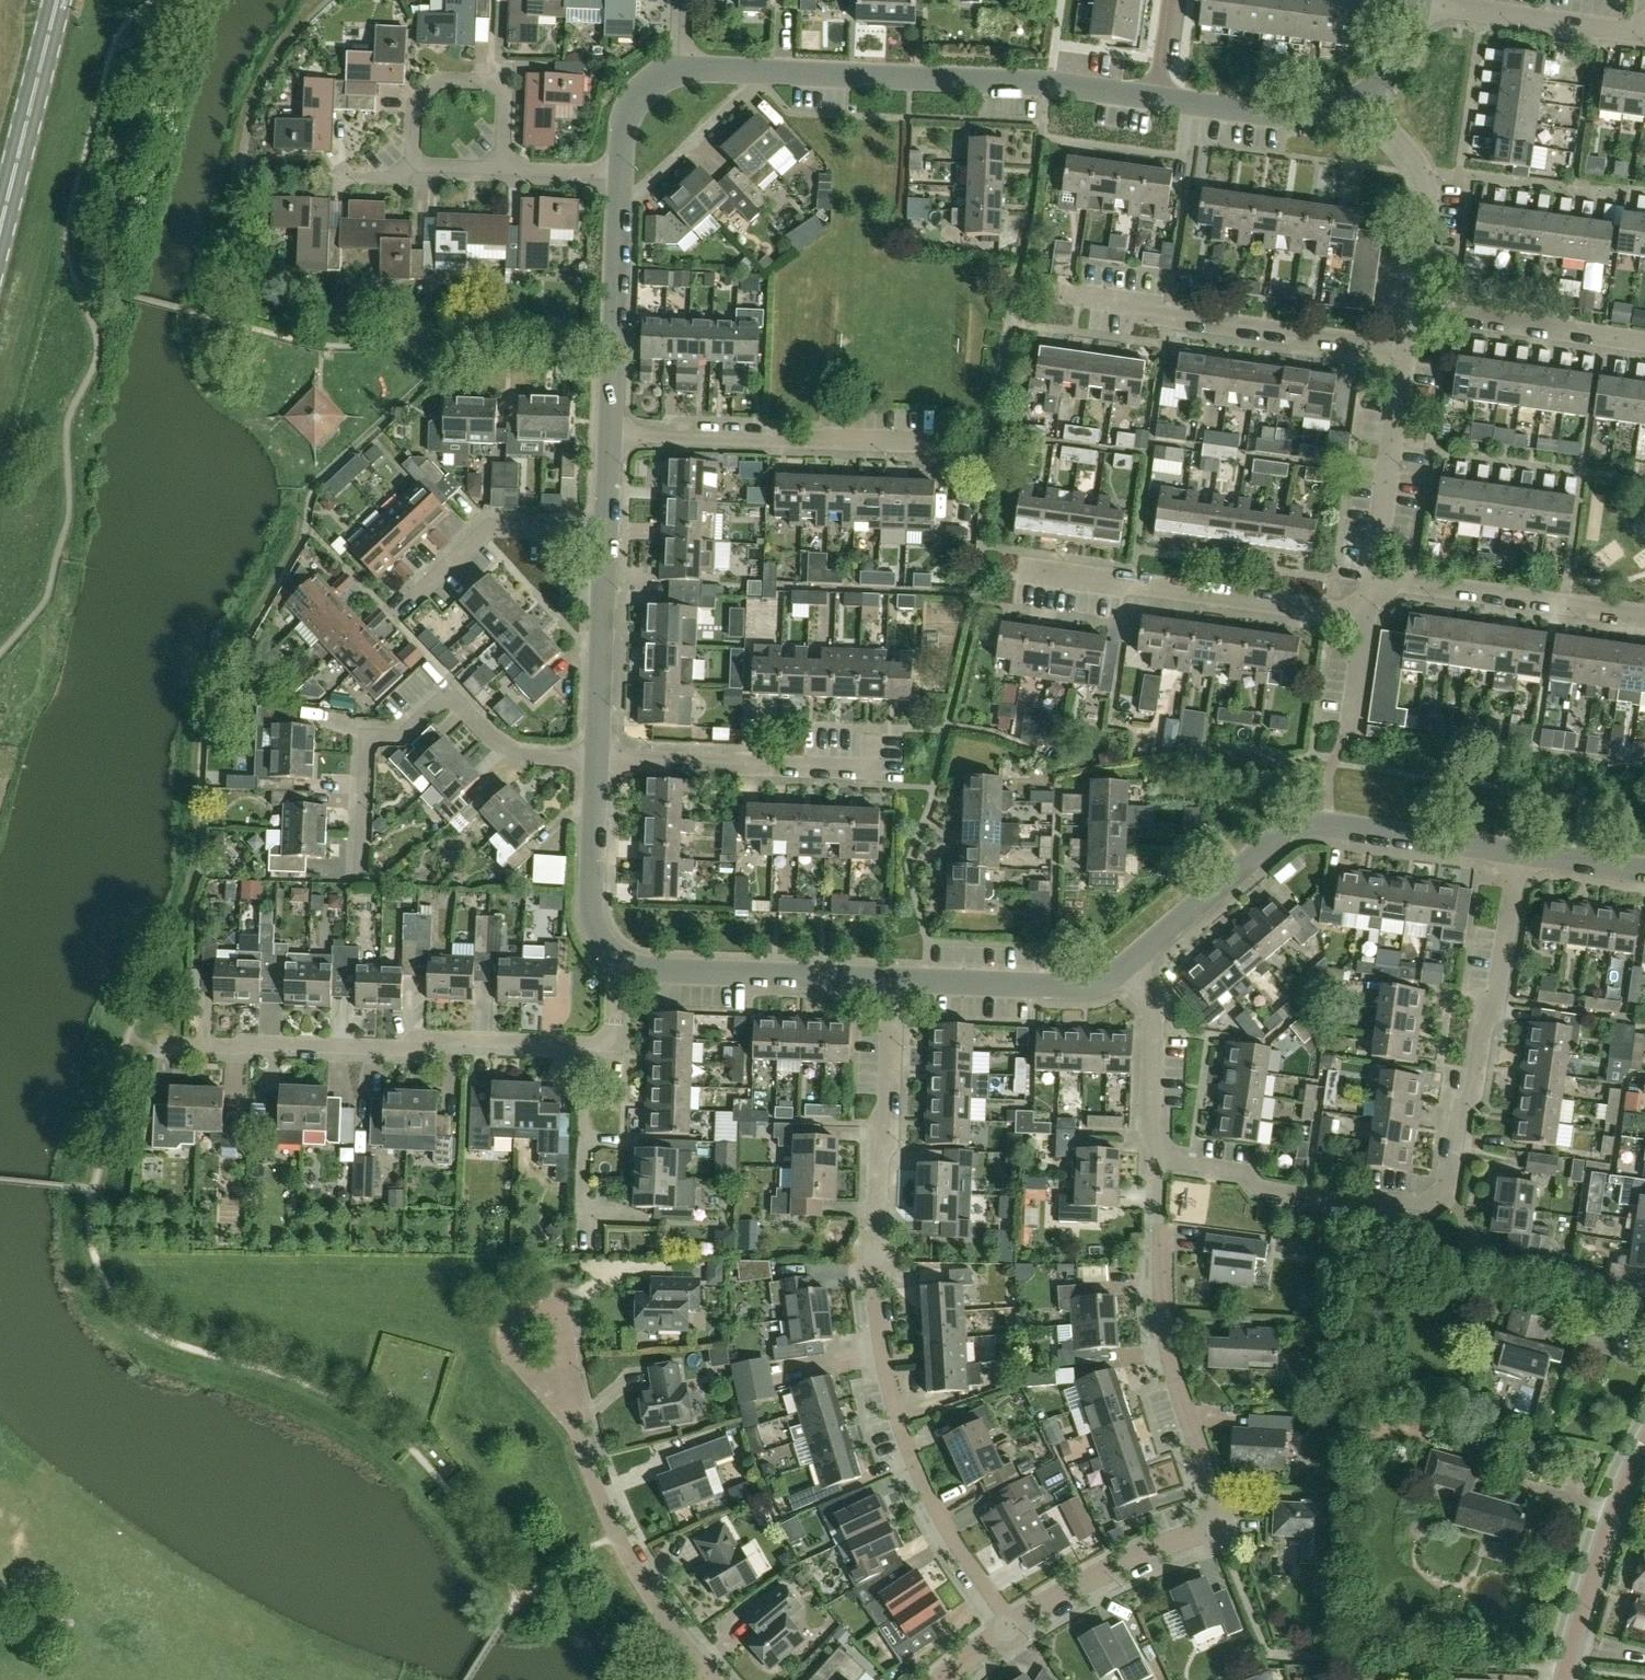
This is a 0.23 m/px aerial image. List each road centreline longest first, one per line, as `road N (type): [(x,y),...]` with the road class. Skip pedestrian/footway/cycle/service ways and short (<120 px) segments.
road 1 (residential): [(997,1628),(899,1439),(881,1385),(885,969)]
road 2 (residential): [(1529,848),(1440,1195),(1407,1205),(1321,1196),(1165,1163)]
road 3 (residential): [(997,1628),(1038,1598),(1223,1525),(1167,1314),(1165,1163)]
road 4 (residential): [(129,1037),(611,1051),(617,959)]
road 5 (residential): [(1118,978),(1287,831),(1350,825),(1529,848)]
road 6 (residential): [(359,866),(362,735),(406,734),(452,692),(516,754),(598,750)]
road 7 (residential): [(1406,337),(1052,292)]
road 8 (residential): [(730,1679),(665,1597),(598,1471),(568,1385)]
road 9 (residential): [(1363,609),(1037,569)]
road 10 (residential): [(934,446),(608,437)]
road 11 (residential): [(892,758),(598,750)]
road 12 (residential): [(1644,608),(1369,567)]
road 13 (residential): [(617,959),(885,969)]
road 14 (residential): [(947,76),(681,70)]
road 15 (residential): [(620,173),(608,437)]
road 16 (residential): [(501,174),(501,87),(413,88),(410,173)]
road 17 (tertiary): [(1564,1679),(1600,1526),(1644,1441)]
road 18 (residential): [(393,620),(479,534),(506,526),(606,530)]
road 19 (primary): [(0,239),(58,0)]
road 20 (residential): [(1409,308),(1644,342)]
road 21 (residential): [(1409,308),(1427,201),(1417,168),(1364,95)]
road 22 (residential): [(885,969),(1118,978)]
road 23 (residential): [(1369,567),(1406,337)]
road 24 (residential): [(1644,33),(1420,0)]
road 25 (residential): [(606,530),(598,750)]
road 26 (residential): [(598,750),(593,901),(617,959)]
road 27 (residential): [(1364,95),(1343,110),(1282,117),(1157,99)]
road 28 (residential): [(1157,99),(947,76)]
road 29 (residential): [(1165,1163),(1165,1044),(1118,978)]
road 30 (residential): [(568,1385),(557,1312),(528,1314),(511,1335),(533,1375)]
road 31 (residential): [(940,228),(947,76)]
road 32 (residential): [(681,70),(655,80),(628,116),(620,173)]

